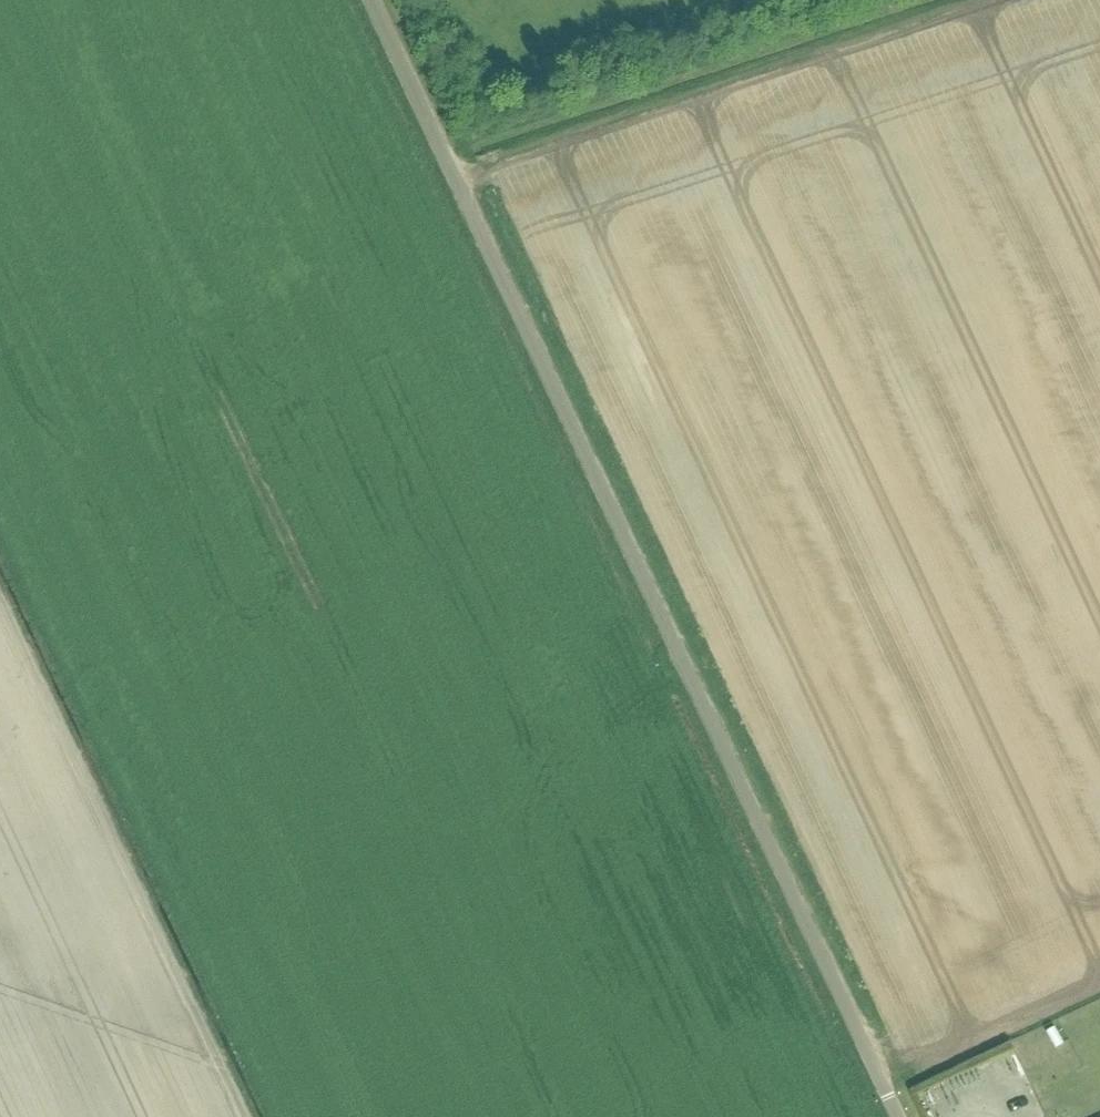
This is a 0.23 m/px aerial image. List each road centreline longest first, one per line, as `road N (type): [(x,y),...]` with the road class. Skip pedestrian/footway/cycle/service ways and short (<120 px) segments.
road 1 (unclassified): [(896,1116),(371,0)]

